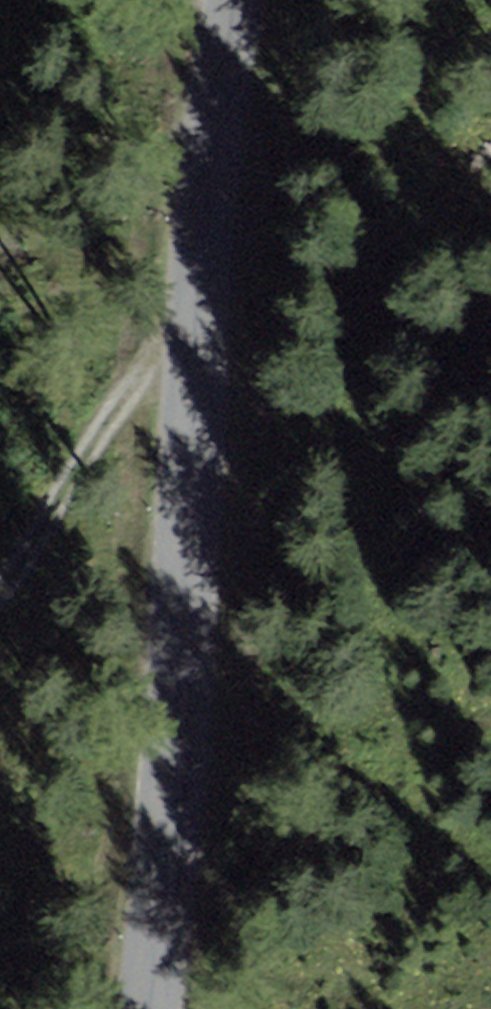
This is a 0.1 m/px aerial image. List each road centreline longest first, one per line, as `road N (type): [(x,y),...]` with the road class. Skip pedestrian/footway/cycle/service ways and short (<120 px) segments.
road 1 (tertiary): [(239,0),(195,358),(150,1008)]
road 2 (track): [(0,592),(158,358),(197,346)]

